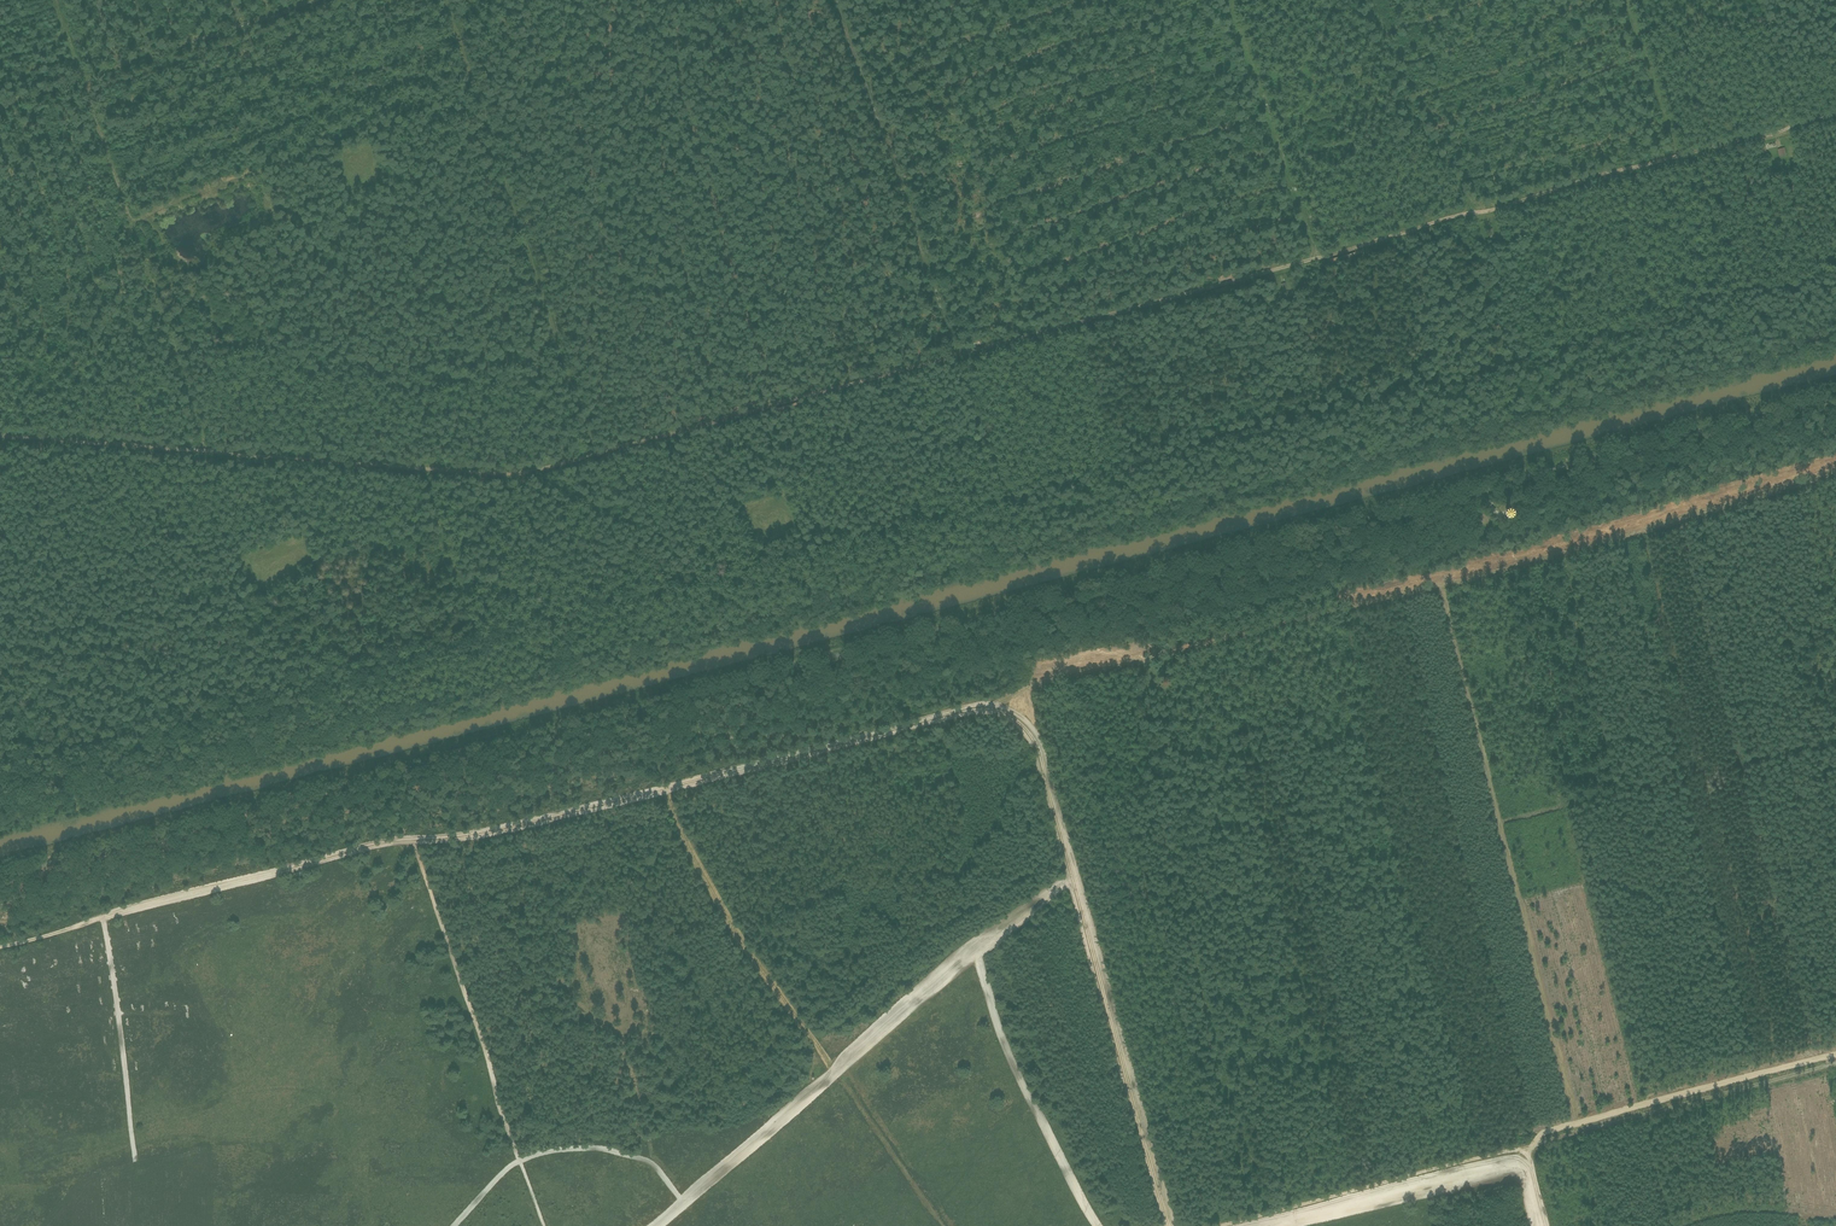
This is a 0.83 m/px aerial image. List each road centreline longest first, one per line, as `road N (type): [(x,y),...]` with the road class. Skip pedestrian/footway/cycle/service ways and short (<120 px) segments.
road 1 (unclassified): [(1835,393),(0,875)]
road 2 (track): [(204,447),(545,471),(1316,261)]
road 3 (track): [(1835,119),(1316,261)]
road 4 (track): [(447,0),(598,457)]
road 5 (track): [(58,0),(204,447)]
road 6 (track): [(956,359),(837,0)]
road 7 (track): [(0,103),(314,0)]
road 8 (track): [(1316,261),(1230,0)]
road 9 (track): [(1463,441),(1449,403),(1460,388),(1415,234)]
road 10 (track): [(0,433),(204,447)]
road 11 (track): [(1629,0),(1682,161)]

